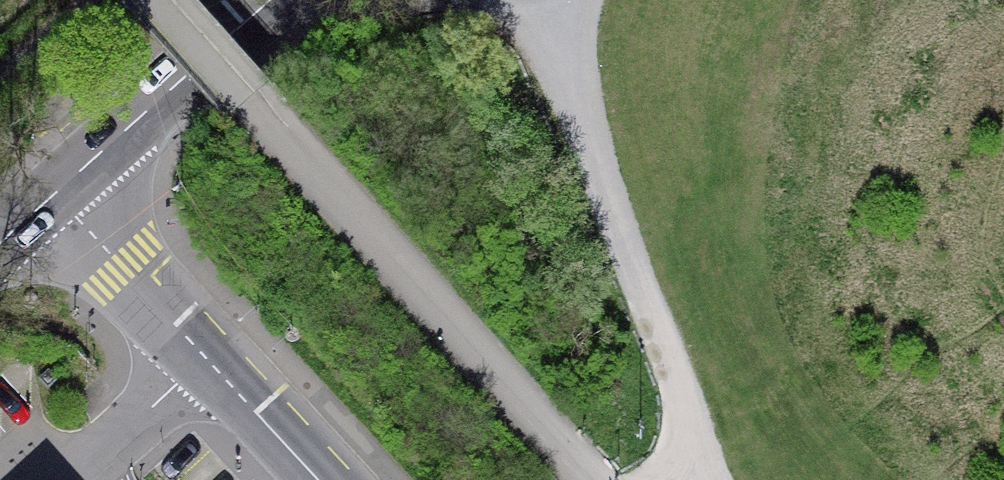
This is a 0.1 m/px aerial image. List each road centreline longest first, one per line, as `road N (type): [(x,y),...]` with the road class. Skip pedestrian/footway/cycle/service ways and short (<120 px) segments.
road 1 (track): [(565,0),(562,47),(590,148),(682,392),(690,466),(663,479)]
road 2 (track): [(591,479),(250,98)]
road 3 (residential): [(327,479),(59,188)]
road 4 (secondary): [(269,0),(59,188)]

